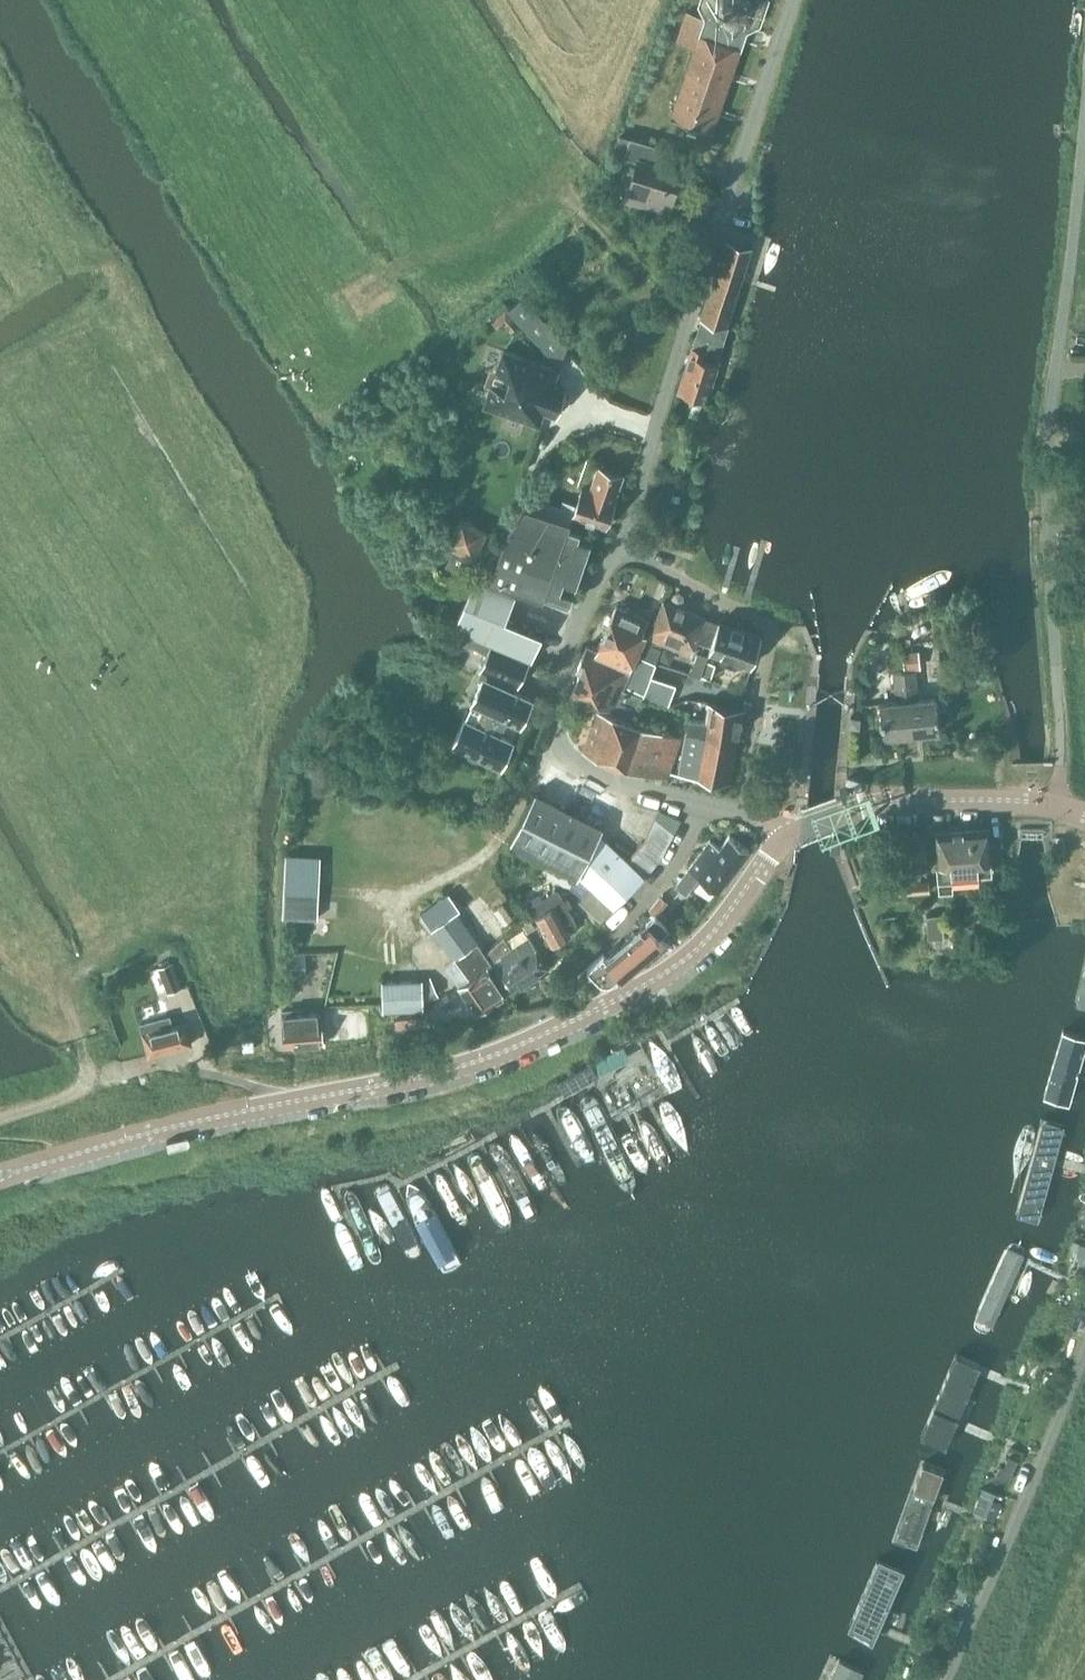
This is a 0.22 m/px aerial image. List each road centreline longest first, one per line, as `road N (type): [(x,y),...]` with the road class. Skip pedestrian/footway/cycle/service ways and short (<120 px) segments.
road 1 (tertiary): [(787,834),(683,959),(536,1036),(426,1074),(208,1116),(0,1175)]
road 2 (residential): [(1054,802),(1061,765),(1048,435),(1084,90)]
road 3 (residential): [(619,548),(793,0)]
road 4 (track): [(364,287),(484,235),(535,194),(553,190),(659,284),(695,296)]
road 5 (residential): [(704,804),(588,769),(560,739),(559,674),(619,548)]
road 6 (residential): [(945,1679),(1084,1348)]
road 7 (tertiary): [(383,1066),(425,1061),(535,1022),(423,1057)]
road 8 (tertiary): [(1054,802),(891,802),(787,834)]
road 9 (residential): [(619,548),(774,624),(755,696)]
road 10 (residential): [(584,959),(654,892),(704,804)]
road 11 (track): [(96,960),(66,994),(85,1069)]

